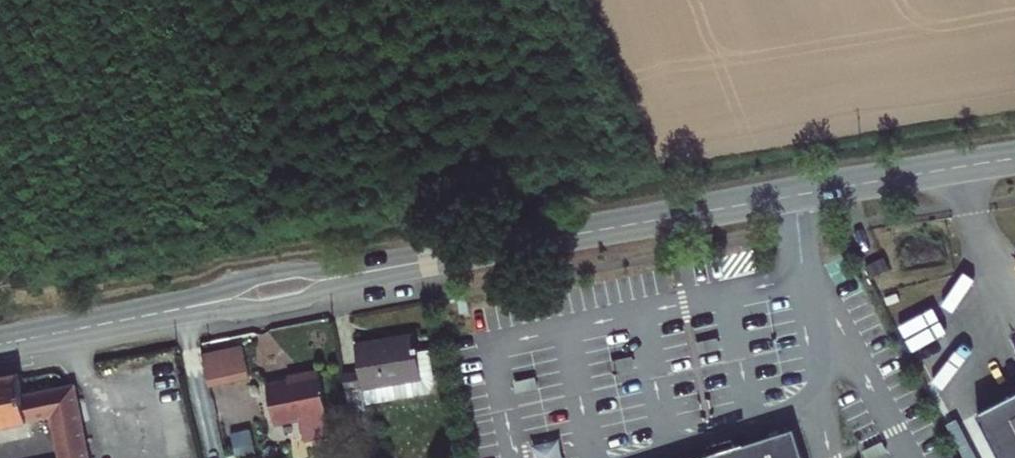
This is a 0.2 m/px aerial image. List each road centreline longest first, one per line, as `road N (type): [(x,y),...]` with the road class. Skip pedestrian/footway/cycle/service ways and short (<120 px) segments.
road 1 (tertiary): [(0,344),(1014,159)]

